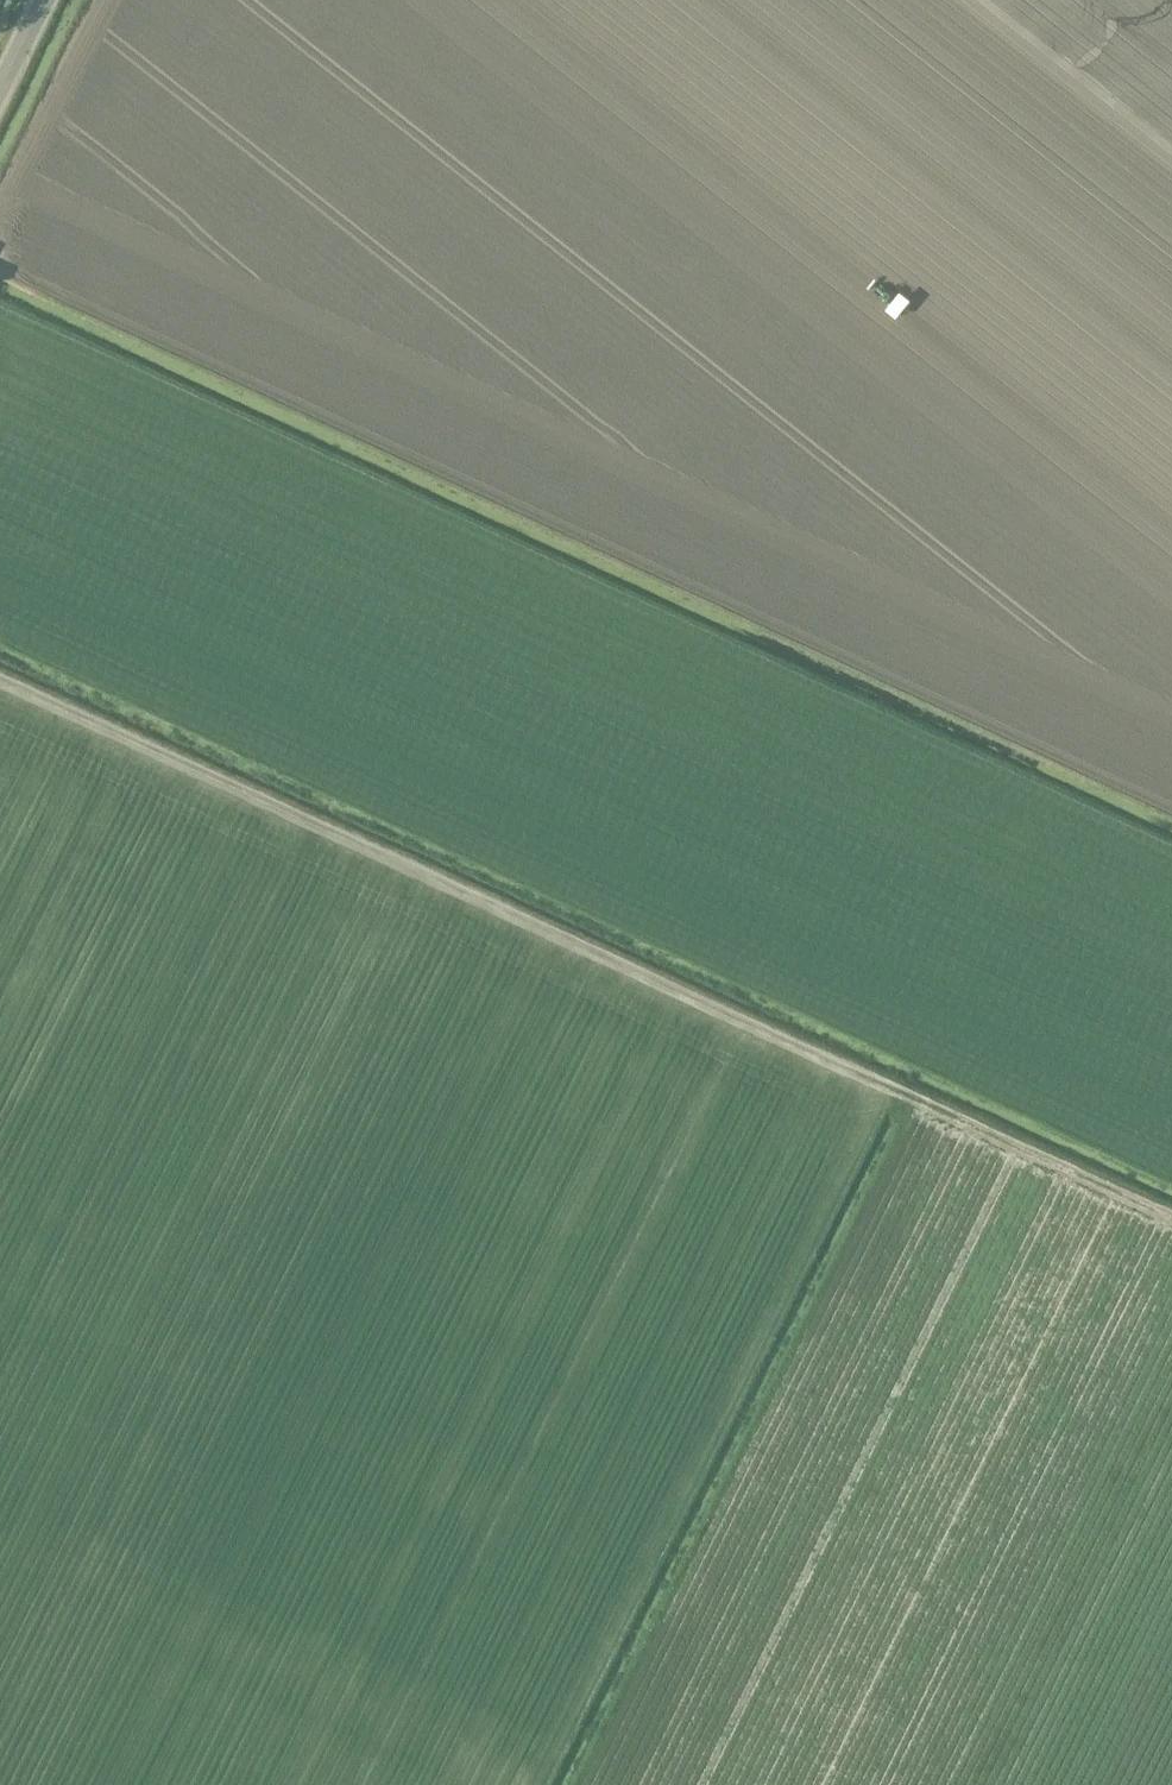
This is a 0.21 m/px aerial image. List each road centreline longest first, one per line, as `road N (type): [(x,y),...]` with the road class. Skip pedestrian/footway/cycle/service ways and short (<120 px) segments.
road 1 (track): [(1171,1222),(0,687)]

